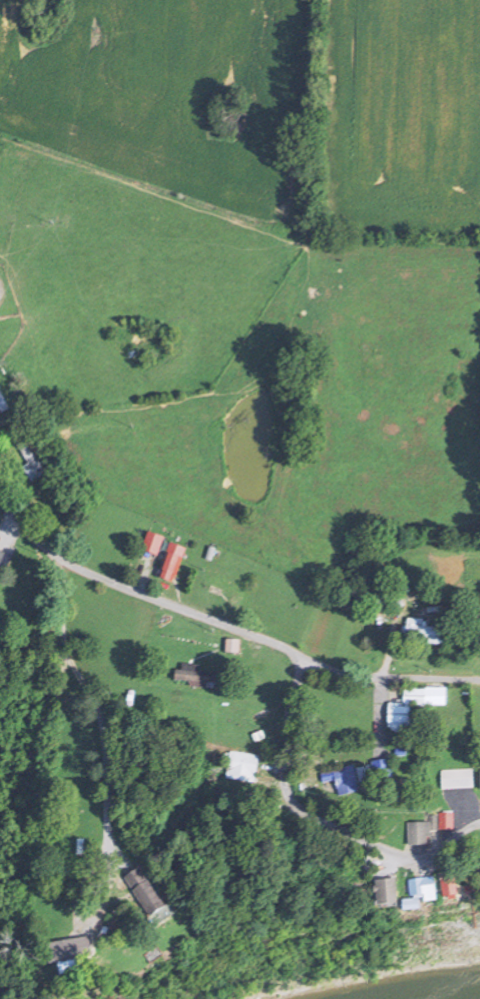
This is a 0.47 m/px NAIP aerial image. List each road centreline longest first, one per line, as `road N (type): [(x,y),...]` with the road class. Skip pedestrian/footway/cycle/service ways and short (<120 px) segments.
road 1 (residential): [(479,818),(415,860),(294,802),(284,761),(302,657)]
road 2 (residential): [(302,657),(81,570),(52,553),(0,490)]
road 3 (residential): [(302,657),(345,674),(479,680)]
road 4 (residential): [(59,648),(54,692),(0,813)]

